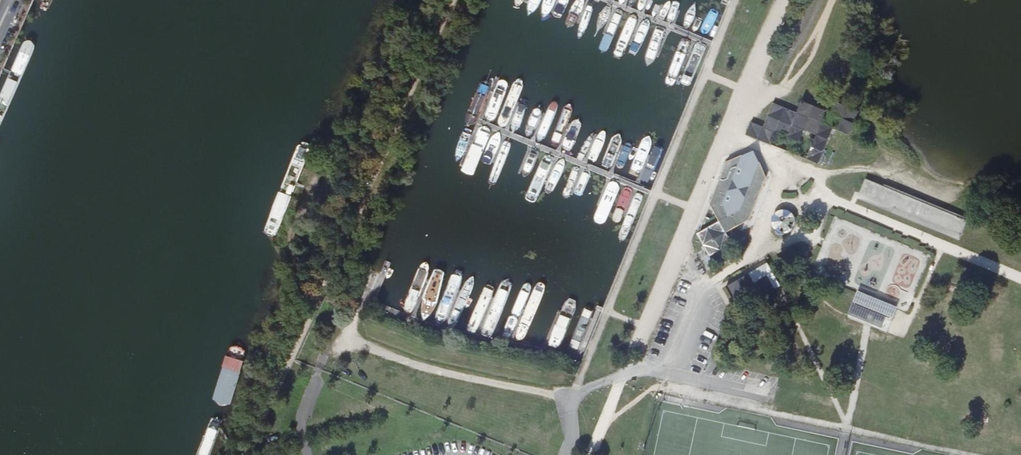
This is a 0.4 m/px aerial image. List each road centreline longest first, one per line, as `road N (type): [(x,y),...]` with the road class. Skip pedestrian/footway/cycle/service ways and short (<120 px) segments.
road 1 (track): [(319,297),(297,255),(308,200),(320,181)]

